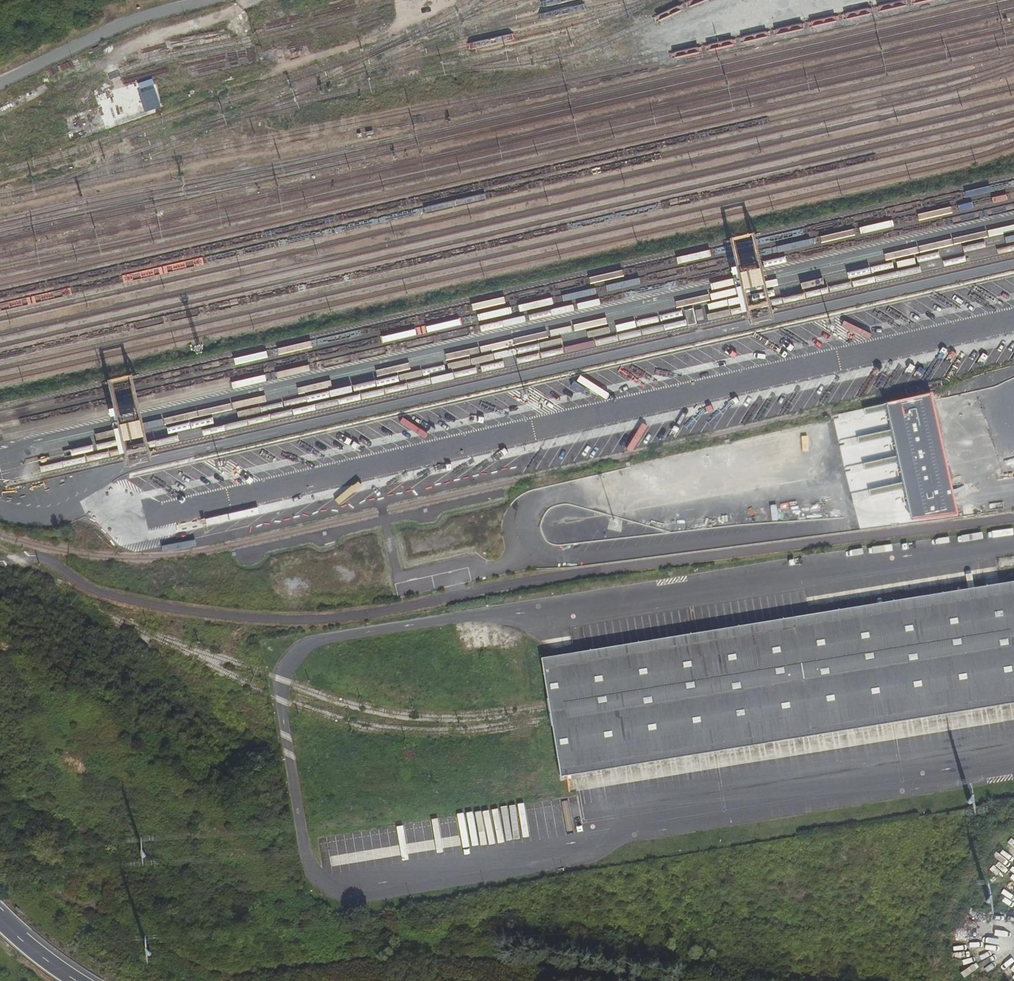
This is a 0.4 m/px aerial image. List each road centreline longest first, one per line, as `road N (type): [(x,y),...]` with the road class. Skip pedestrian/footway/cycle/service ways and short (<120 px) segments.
road 1 (track): [(1013,517),(515,581),(395,611),(294,623),(108,598),(39,557),(0,560)]
road 2 (unclassified): [(211,0),(134,21),(0,84)]

